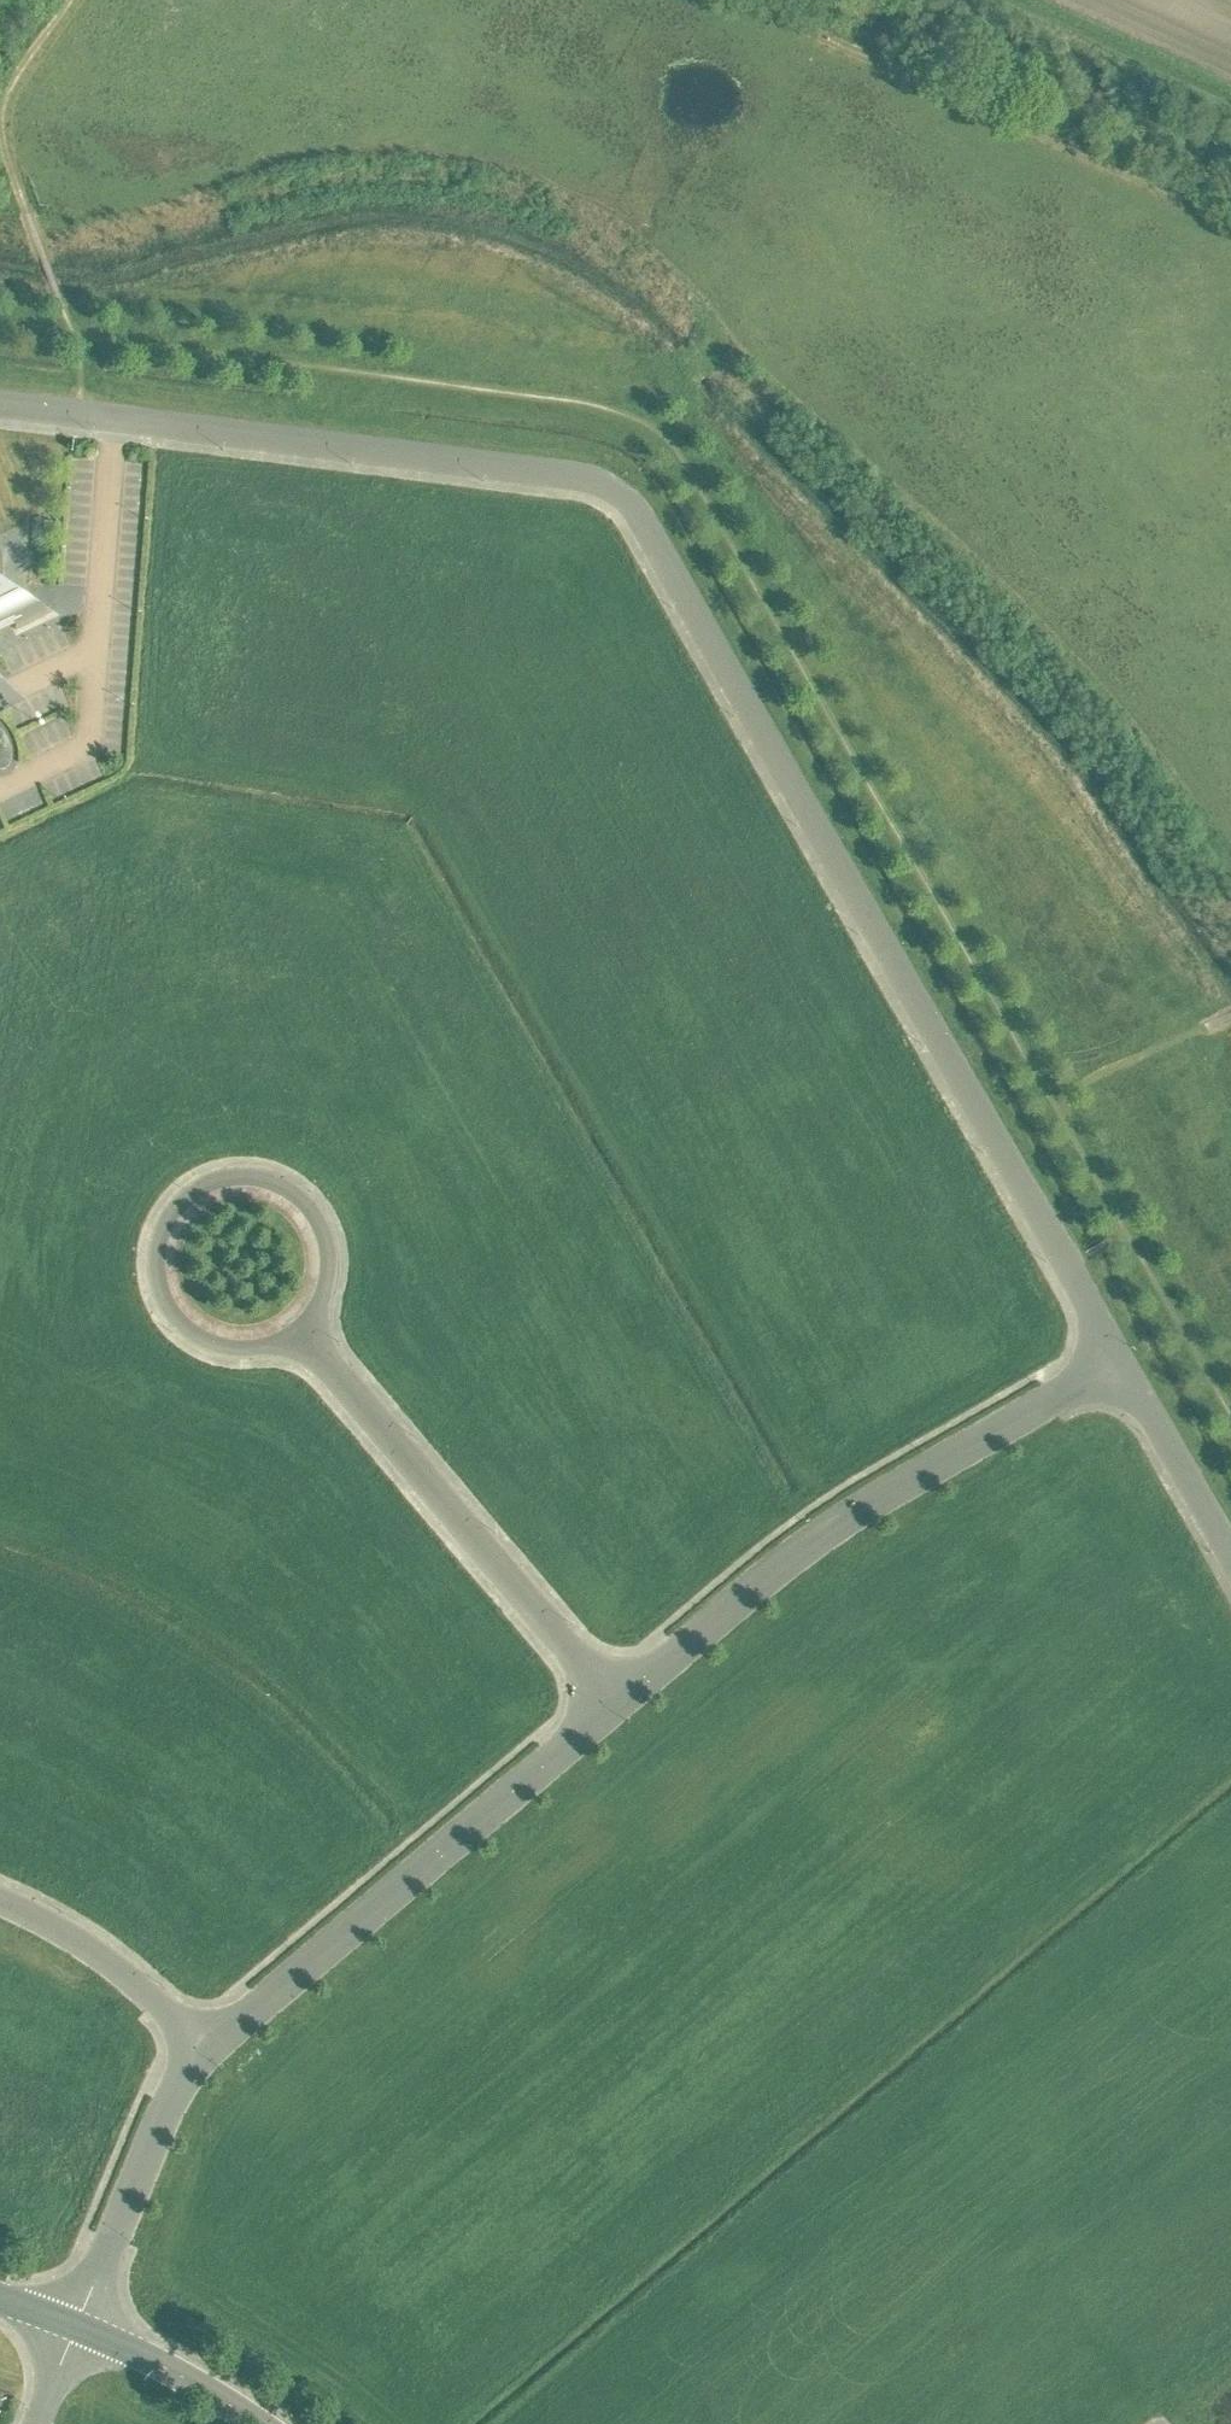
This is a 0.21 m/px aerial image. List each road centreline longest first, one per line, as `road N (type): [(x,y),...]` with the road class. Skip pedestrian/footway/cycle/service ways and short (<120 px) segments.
road 1 (residential): [(1121,1360),(619,493),(597,483),(0,405)]
road 2 (residential): [(611,1706),(846,1518),(1121,1360)]
road 3 (residential): [(208,2052),(611,1706)]
road 4 (residential): [(299,1331),(325,1296),(331,1269),(317,1216),(298,1196),(247,1177),(195,1191),(161,1233),(155,1263),(175,1320),(226,1351),(286,1341)]
road 5 (residential): [(611,1706),(299,1331)]
road 6 (residential): [(77,2329),(161,2123),(208,2052)]
road 7 (residential): [(0,1900),(123,1976),(208,2052)]
road 8 (residential): [(1230,1555),(1121,1360)]
road 9 (unclassified): [(253,2423),(203,2390),(77,2329)]

